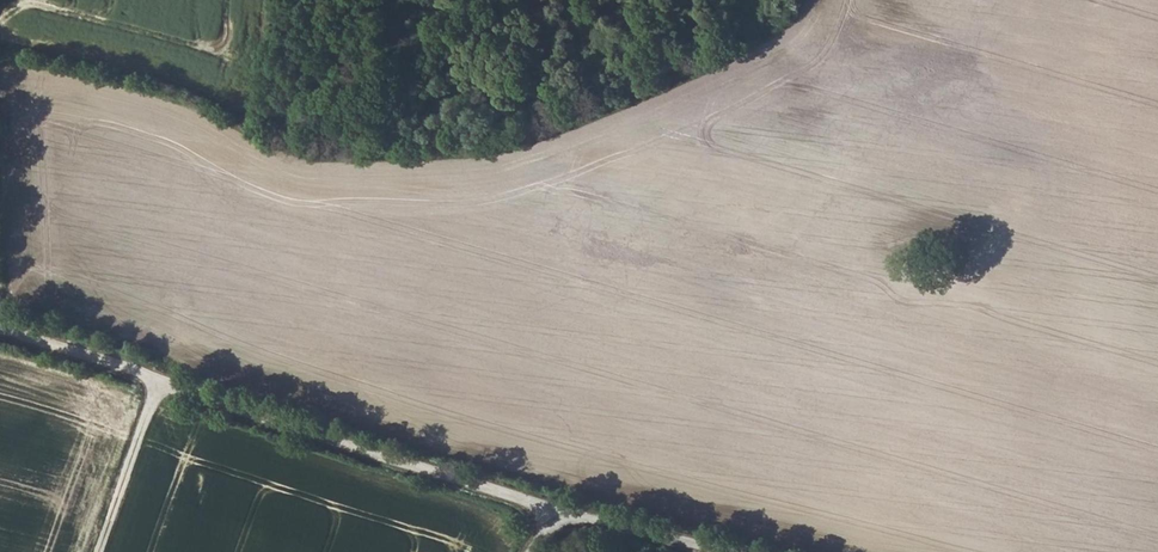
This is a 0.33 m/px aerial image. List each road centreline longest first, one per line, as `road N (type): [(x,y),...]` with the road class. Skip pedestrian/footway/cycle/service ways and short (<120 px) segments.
road 1 (track): [(731,551),(552,509),(0,332)]

